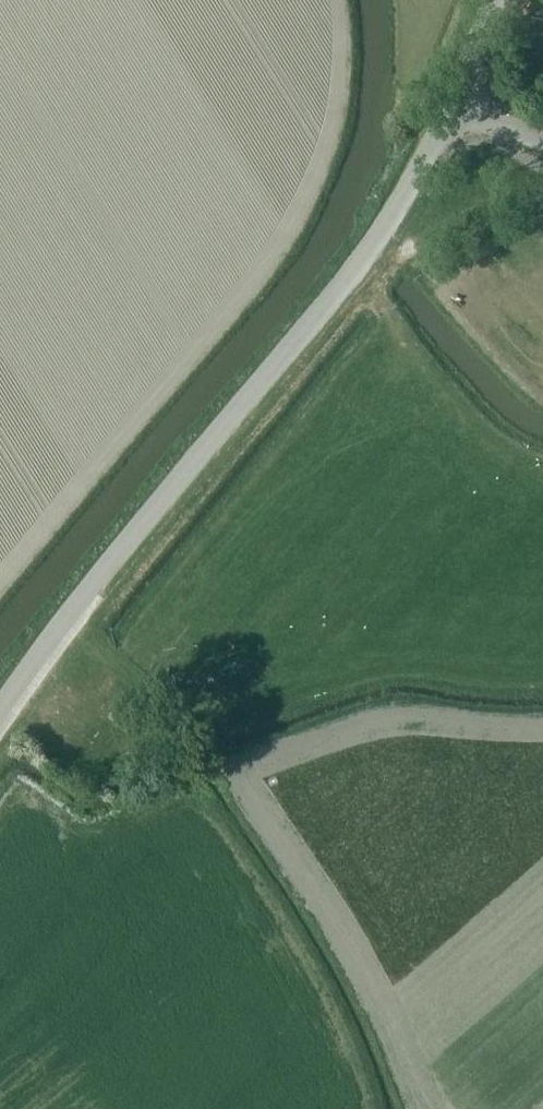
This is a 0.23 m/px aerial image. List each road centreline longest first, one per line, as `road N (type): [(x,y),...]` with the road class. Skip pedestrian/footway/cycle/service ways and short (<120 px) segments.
road 1 (tertiary): [(0,709),(371,247),(450,105)]

